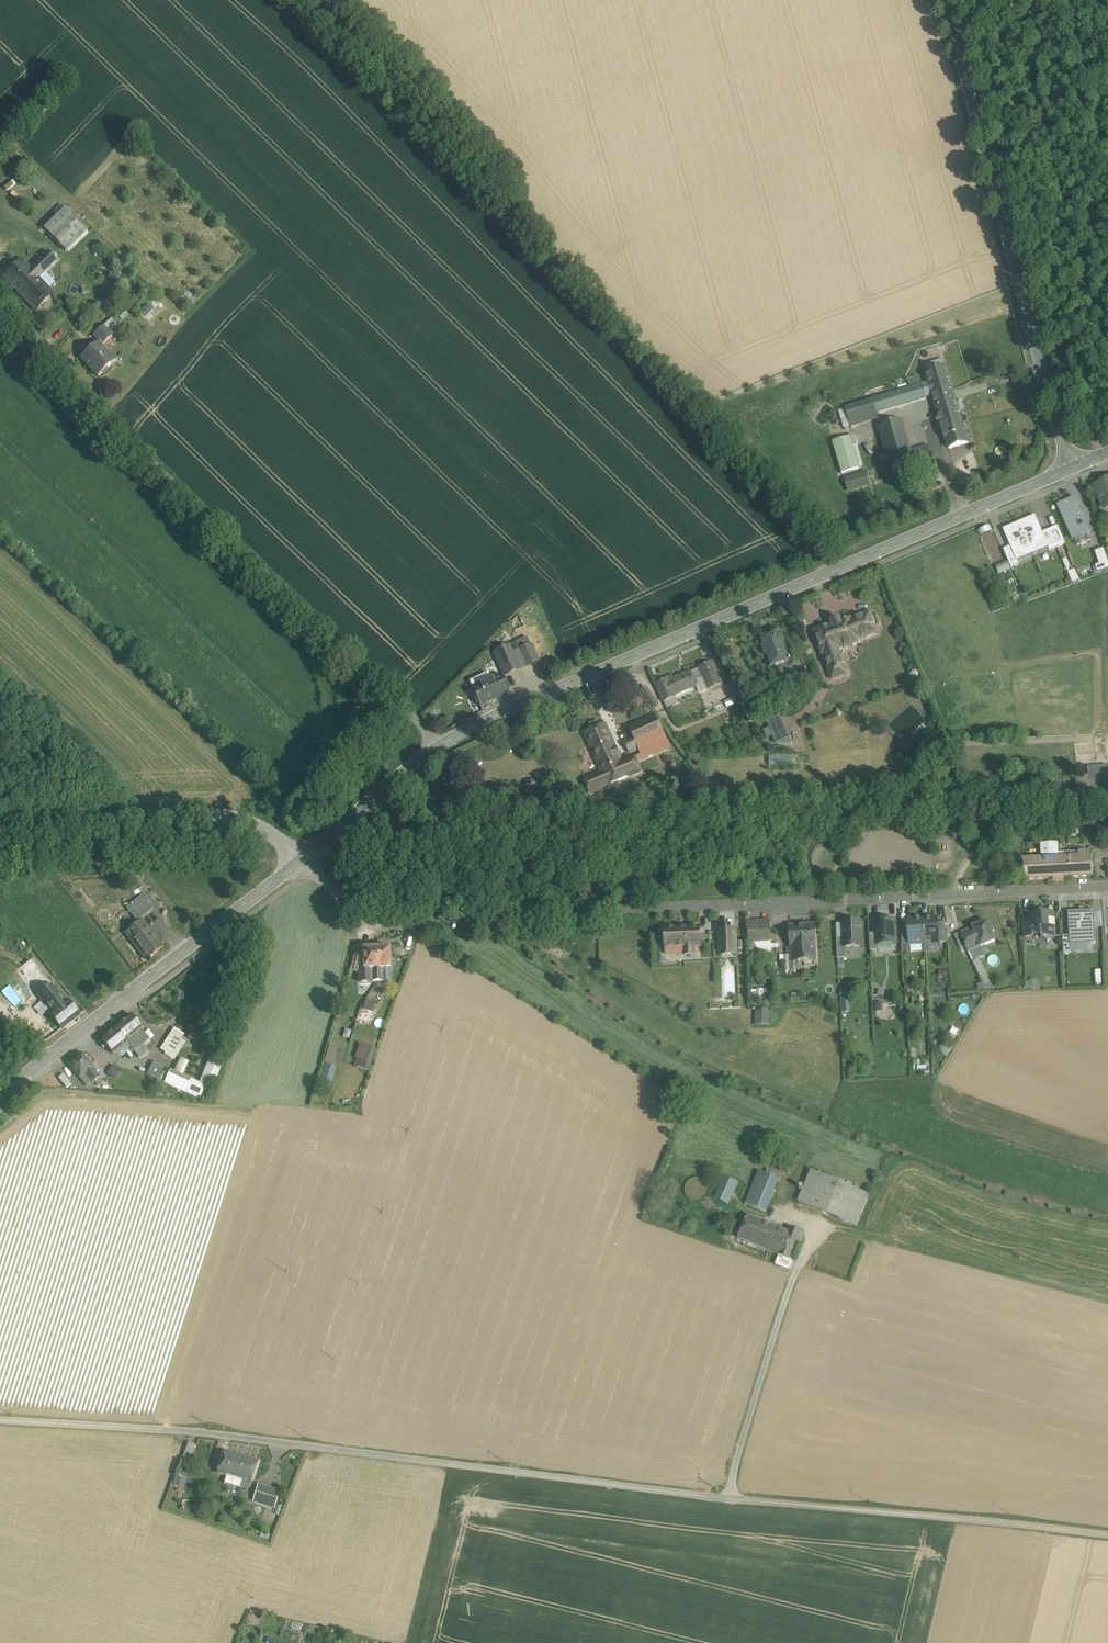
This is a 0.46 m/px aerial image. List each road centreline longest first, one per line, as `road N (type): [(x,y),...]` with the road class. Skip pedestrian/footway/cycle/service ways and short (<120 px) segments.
road 1 (unclassified): [(0,1421),(1107,1536)]
road 2 (tertiary): [(306,858),(440,745),(1072,472)]
road 3 (unclassified): [(306,858),(379,916),(405,921),(1107,888)]
road 4 (track): [(440,745),(62,369),(0,294)]
road 5 (tertiary): [(951,0),(1072,472)]
road 6 (tertiary): [(0,1094),(306,858)]
road 7 (unclassified): [(306,858),(238,816),(166,810),(0,822)]

